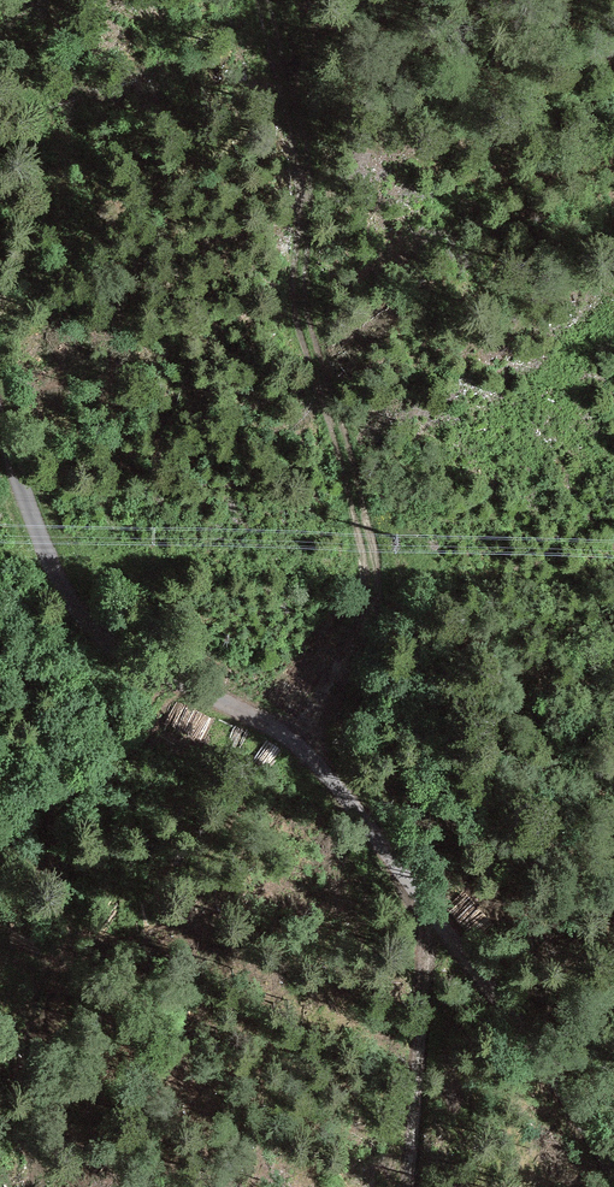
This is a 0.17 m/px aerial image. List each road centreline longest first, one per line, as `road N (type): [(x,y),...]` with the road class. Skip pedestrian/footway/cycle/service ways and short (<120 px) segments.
road 1 (track): [(0,415),(78,616),(147,670),(269,725),(331,776),(508,1013),(613,1175)]
road 2 (track): [(298,744),(331,696),(374,595),(331,406),(298,323),(310,187),(262,0)]
road 3 (track): [(426,904),(413,1186)]

